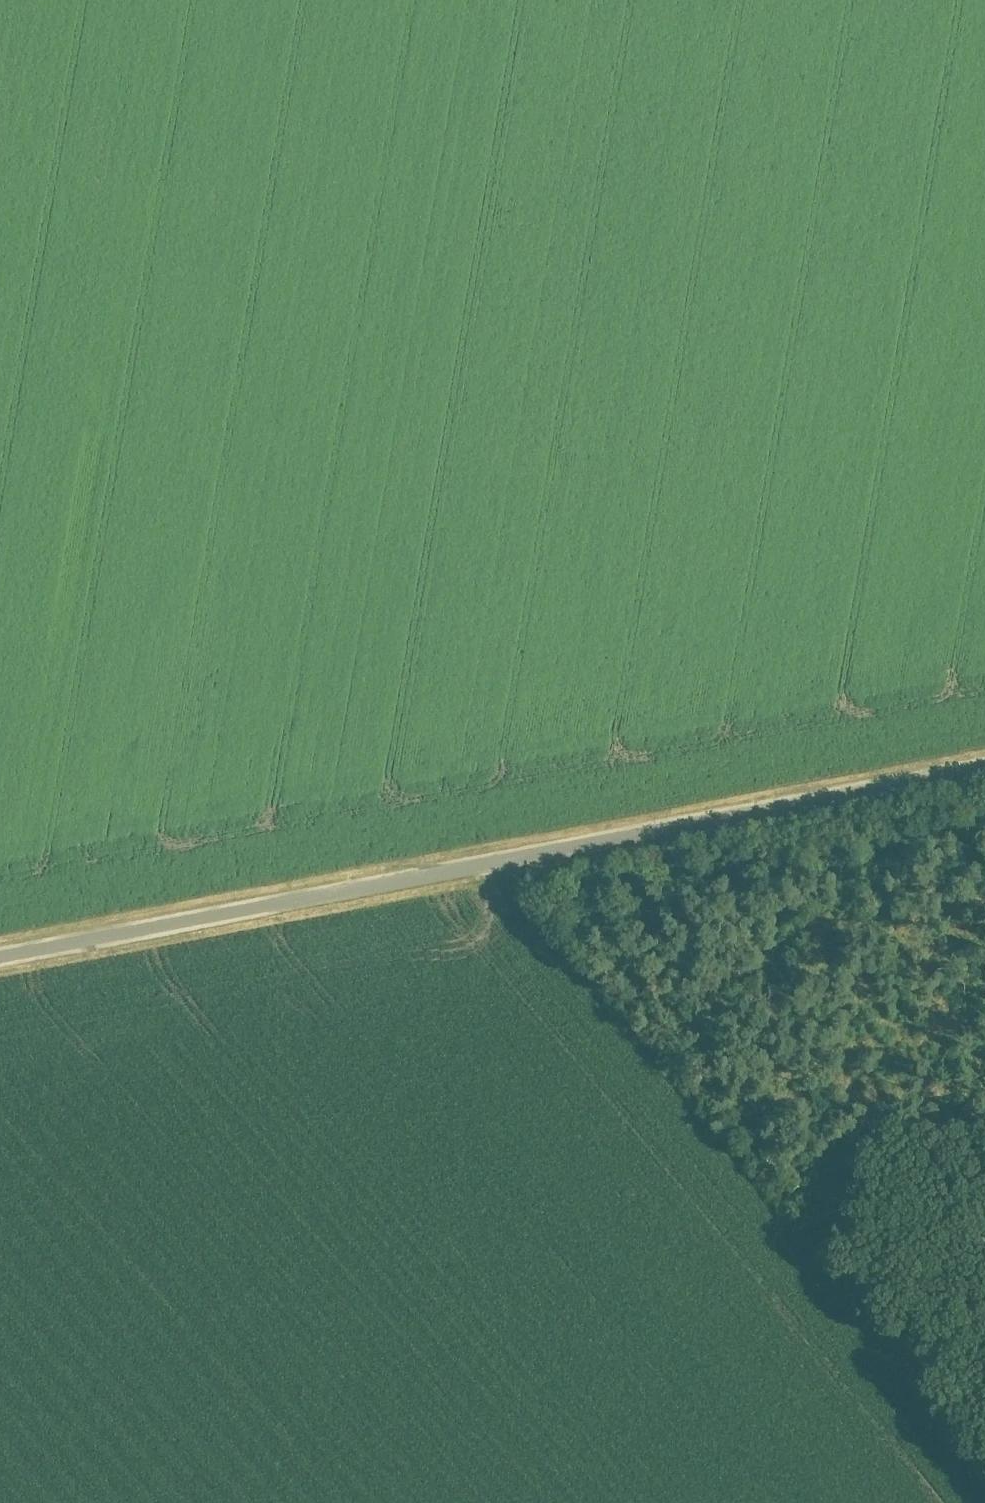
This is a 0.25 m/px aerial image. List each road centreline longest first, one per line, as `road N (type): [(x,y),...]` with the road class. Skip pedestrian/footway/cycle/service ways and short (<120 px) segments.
road 1 (residential): [(0,964),(984,774)]

